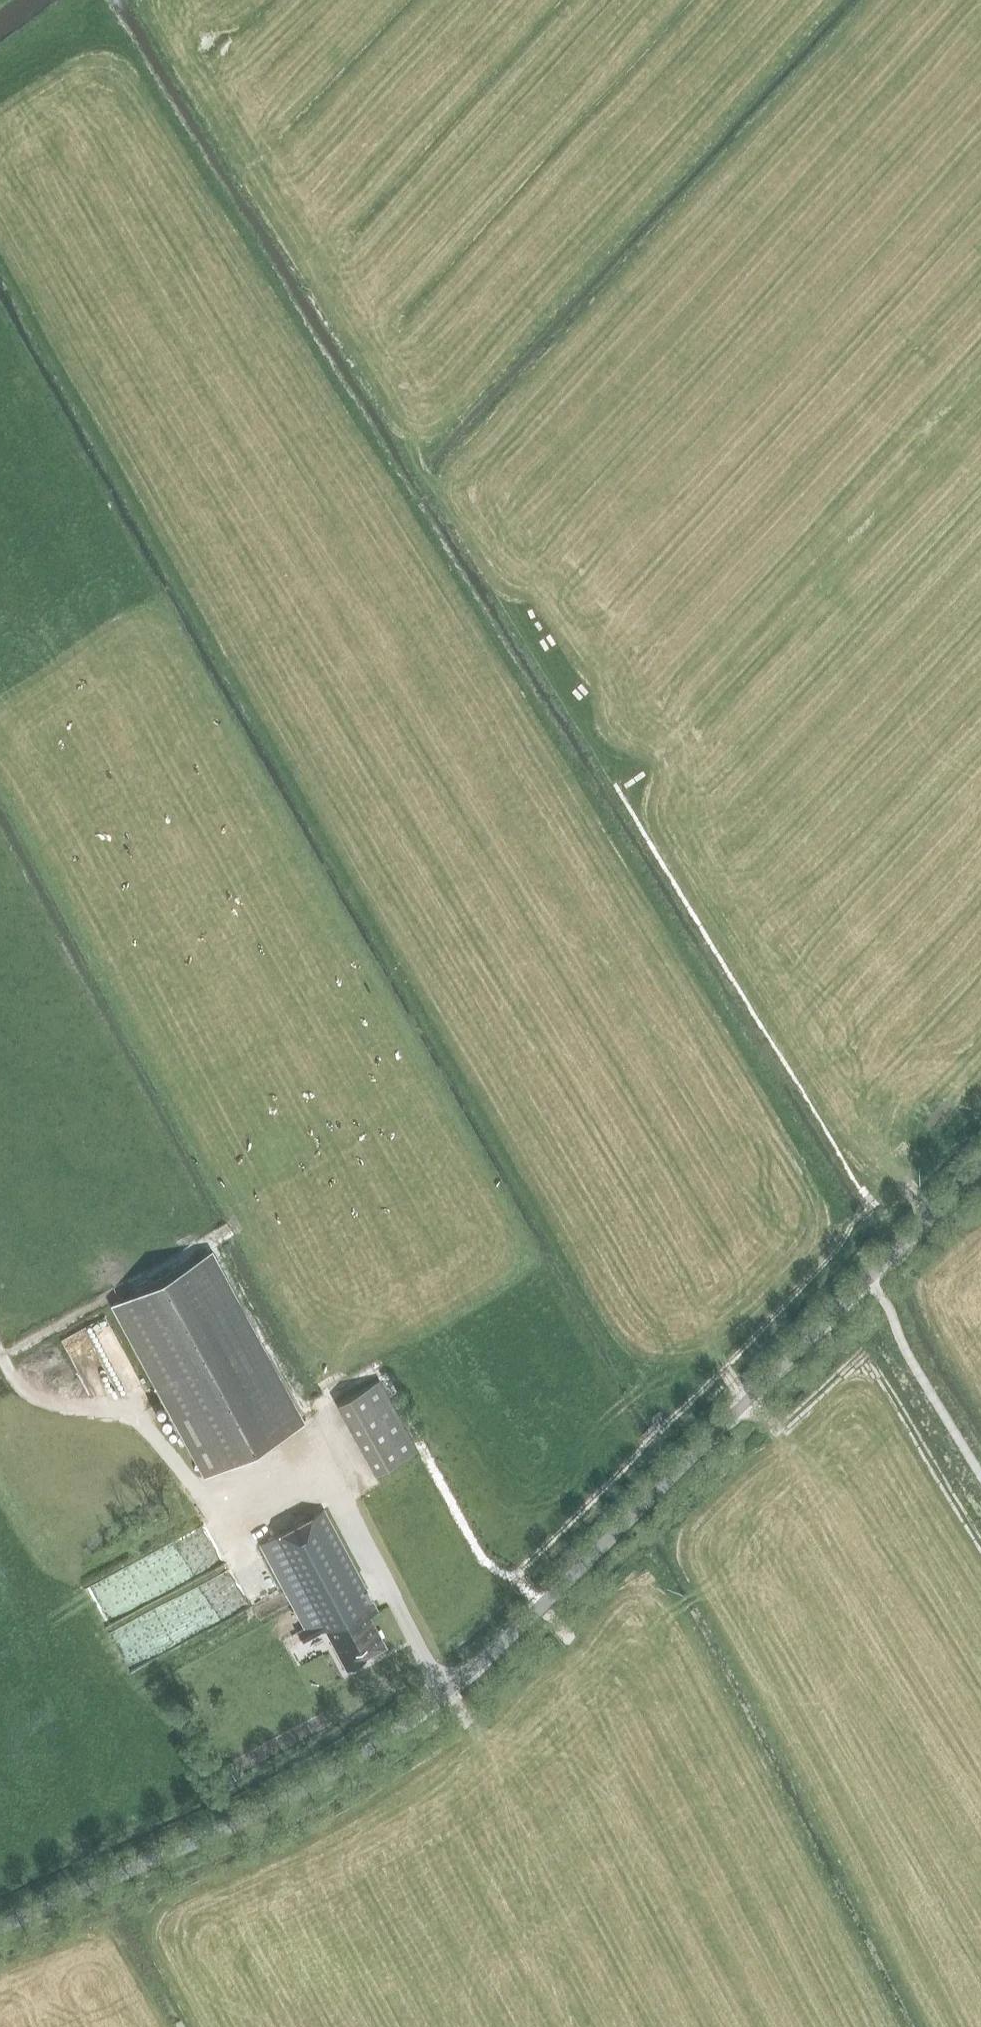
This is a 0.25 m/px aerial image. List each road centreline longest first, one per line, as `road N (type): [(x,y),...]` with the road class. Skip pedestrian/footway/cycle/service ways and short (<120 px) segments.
road 1 (unclassified): [(0,1926),(292,1794),(442,1696),(980,1167)]

